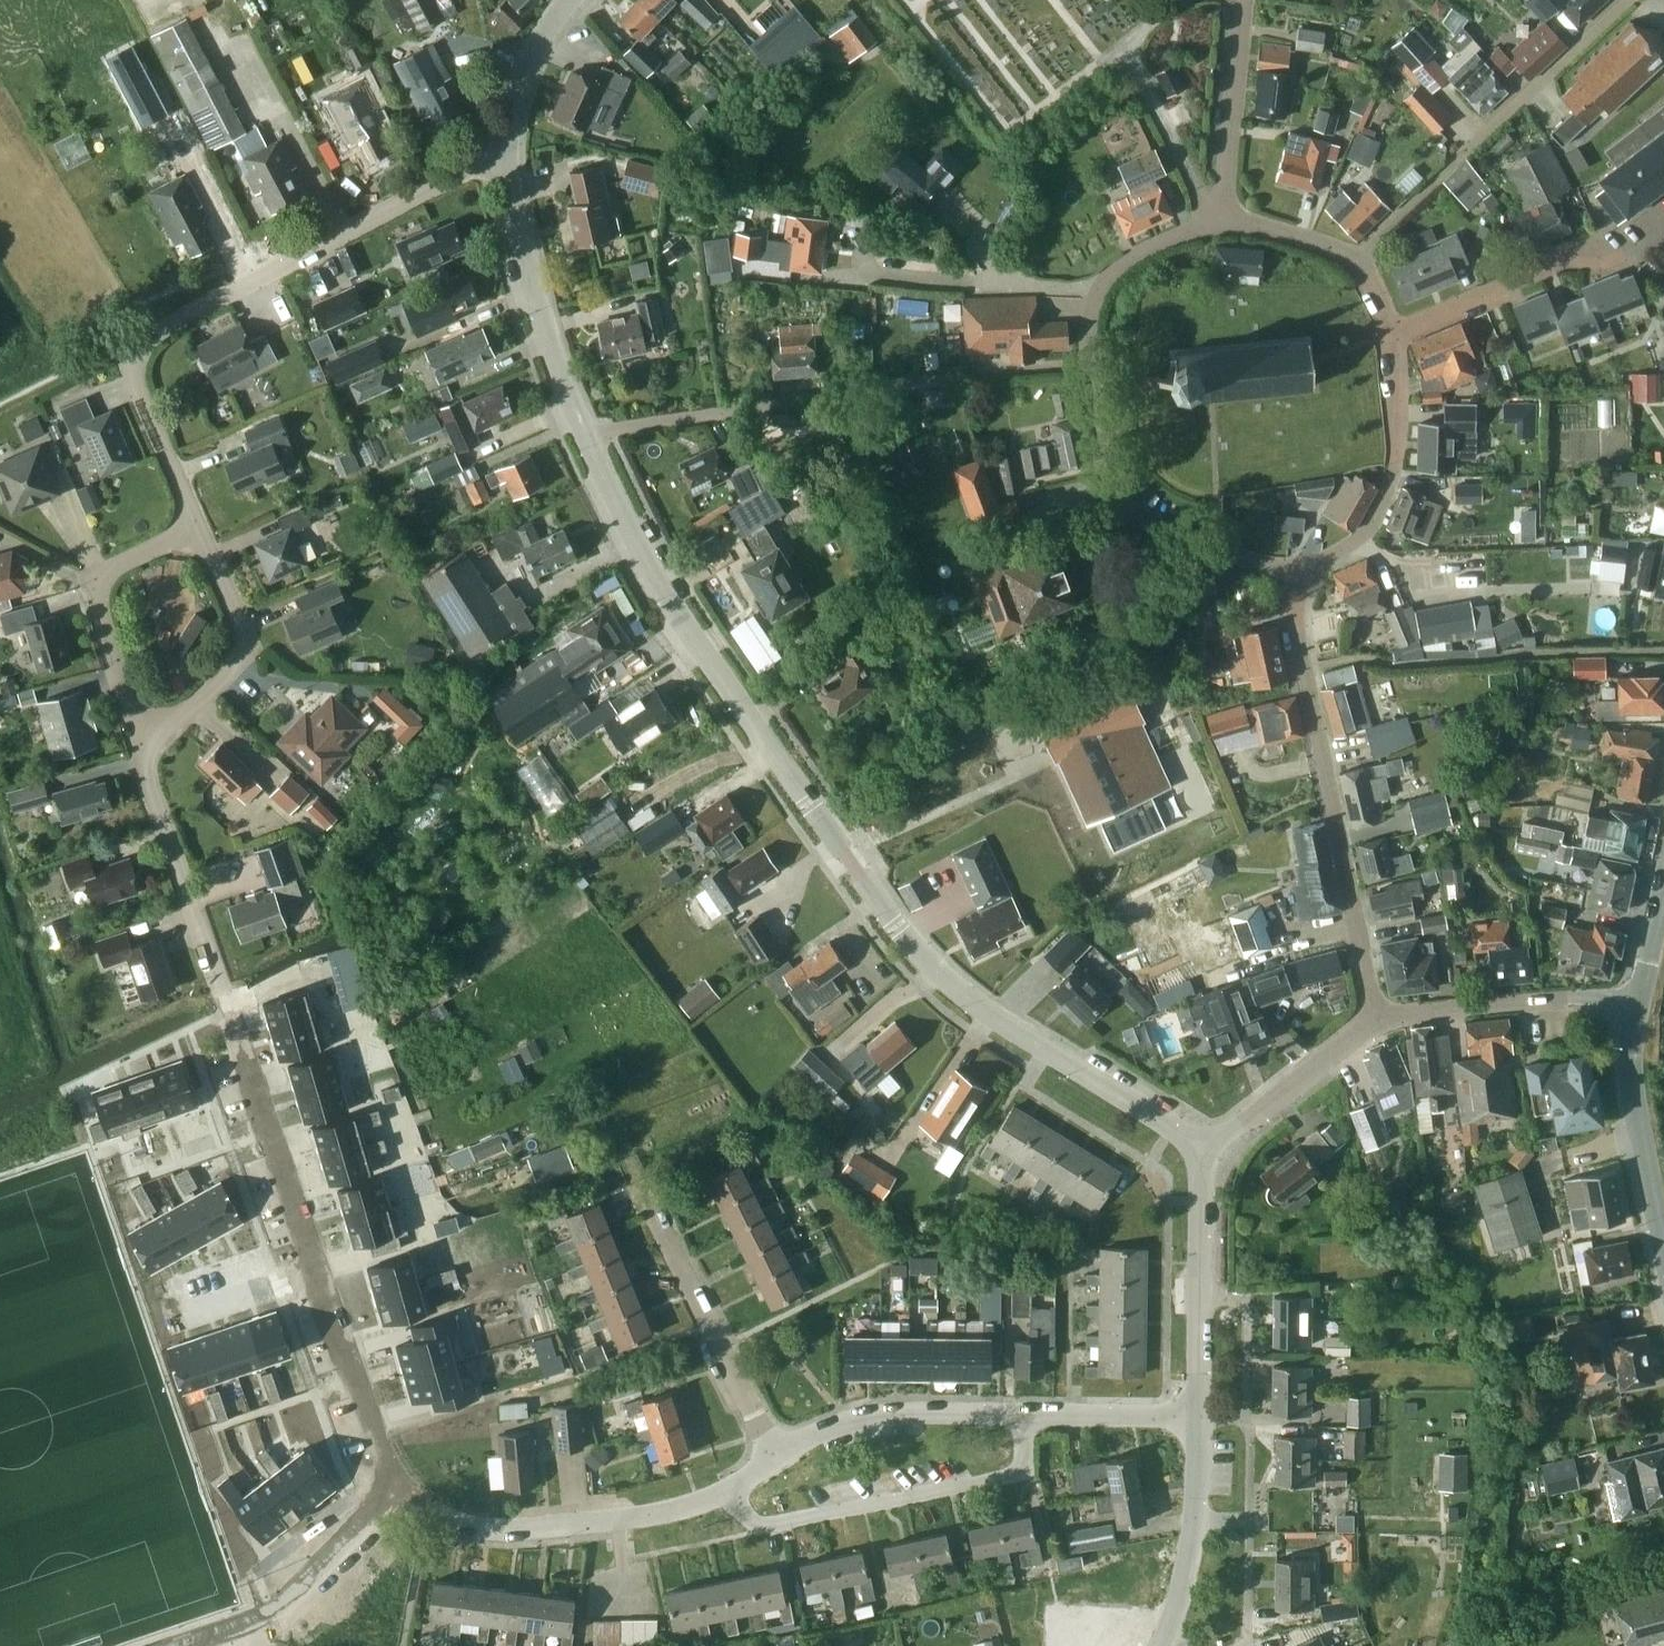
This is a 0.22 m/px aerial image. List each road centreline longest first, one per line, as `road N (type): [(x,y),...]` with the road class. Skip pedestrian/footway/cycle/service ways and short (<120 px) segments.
road 1 (unclassified): [(1210,1148),(1000,1022),(922,956),(685,628),(583,433)]
road 2 (residential): [(233,1027),(383,1454),(417,1500),(456,1522),(510,1529),(659,1513),(725,1492)]
road 3 (residential): [(197,526),(133,379),(131,347),(505,151)]
road 4 (residential): [(583,433),(903,384),(1087,365)]
road 5 (residential): [(1380,1018),(1290,564)]
road 6 (residential): [(1351,260),(1627,0)]
road 7 (residential): [(725,1492),(764,1527),(1023,1471),(1028,1414)]
road 8 (residential): [(1290,564),(1215,552),(1128,513),(1101,471),(1087,365)]
road 9 (residential): [(140,756),(90,576),(197,526)]
road 10 (residential): [(776,1456),(640,1188)]
road 11 (residential): [(1391,336),(1560,263),(1633,258),(1663,236)]
road 12 (unclassified): [(583,433),(534,292),(505,151)]
road 13 (residential): [(140,756),(252,648),(197,526)]
road 14 (residential): [(233,1027),(140,756)]
road 15 (residential): [(1290,564),(1347,546),(1384,498),(1399,421),(1391,336)]
road 16 (unclassified): [(1199,1417),(1201,1170),(1210,1148)]
road 17 (residential): [(776,1456),(829,1427),(875,1416),(1028,1414)]
road 18 (unclassified): [(1380,1018),(1589,995),(1636,998)]
road 19 (secondary): [(1663,1246),(1629,1076),(1636,998)]
road 20 (residential): [(1098,287),(856,270)]
road 21 (unclassified): [(1165,1644),(1195,1523),(1199,1417)]
road 22 (residential): [(1219,224),(1241,0)]
road 23 (unclassified): [(1210,1148),(1380,1018)]
road 24 (residential): [(1028,1414),(1199,1417)]
road 25 (unclassified): [(505,151),(517,84),(567,0)]
road 26 (residential): [(1219,224),(1137,251),(1098,287)]
road 27 (residential): [(1351,260),(1300,236),(1219,224)]

